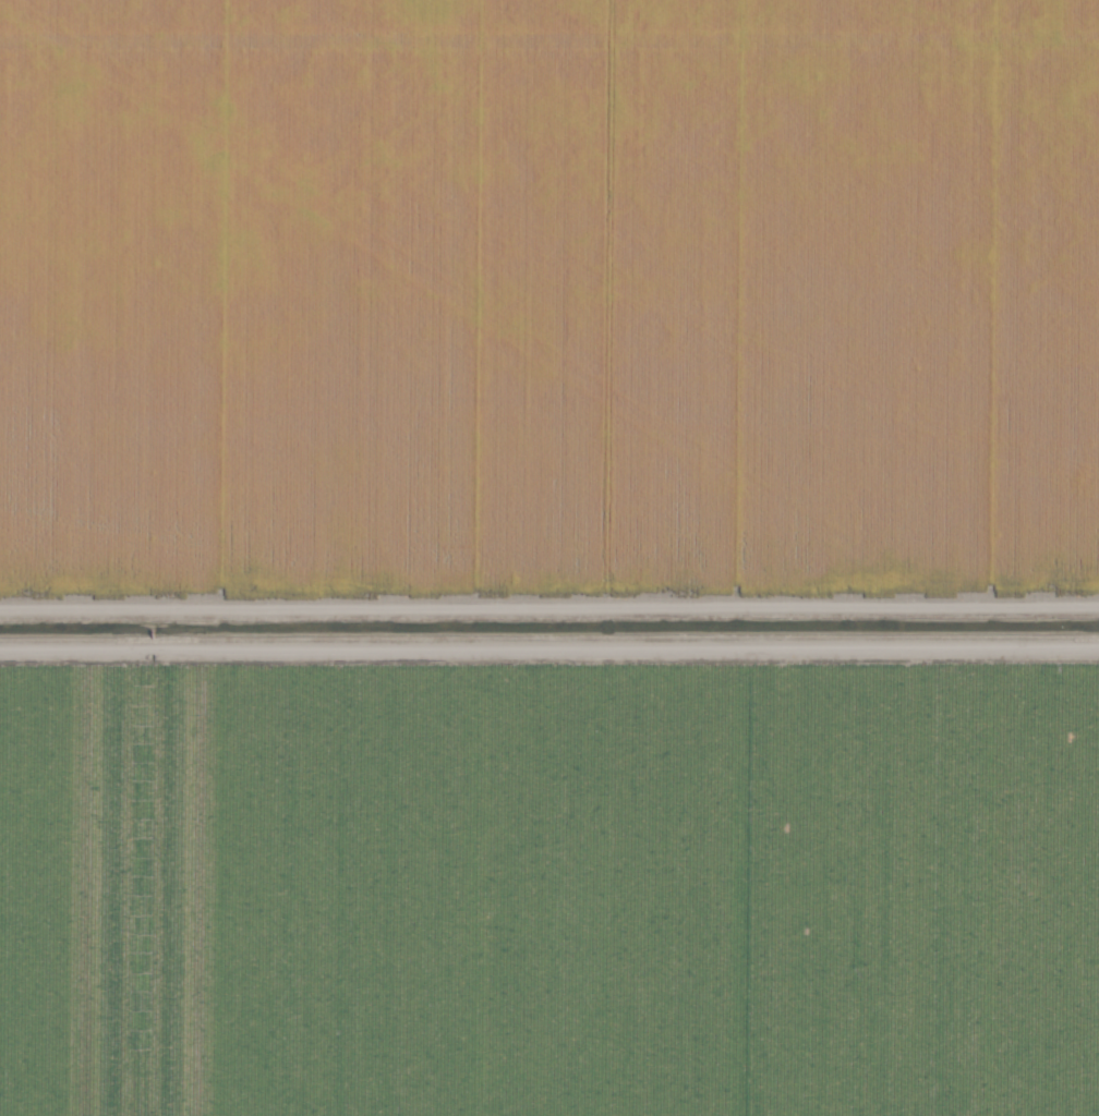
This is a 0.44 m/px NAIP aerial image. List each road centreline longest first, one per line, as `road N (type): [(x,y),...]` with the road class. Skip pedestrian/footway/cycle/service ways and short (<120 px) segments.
road 1 (track): [(0,645),(1098,643)]

